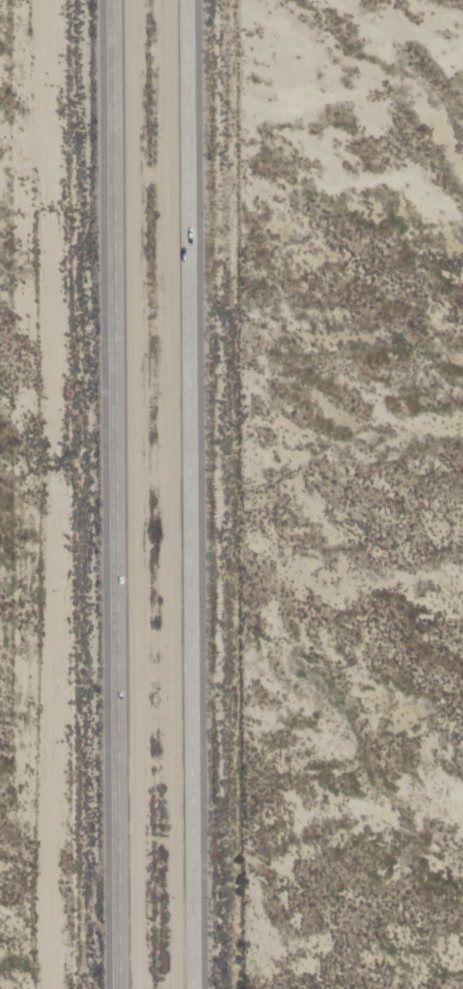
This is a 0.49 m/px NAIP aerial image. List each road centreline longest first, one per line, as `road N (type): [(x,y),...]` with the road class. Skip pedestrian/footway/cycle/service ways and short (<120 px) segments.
road 1 (motorway): [(190,988),(181,0)]
road 2 (motorway): [(113,0),(120,988)]

